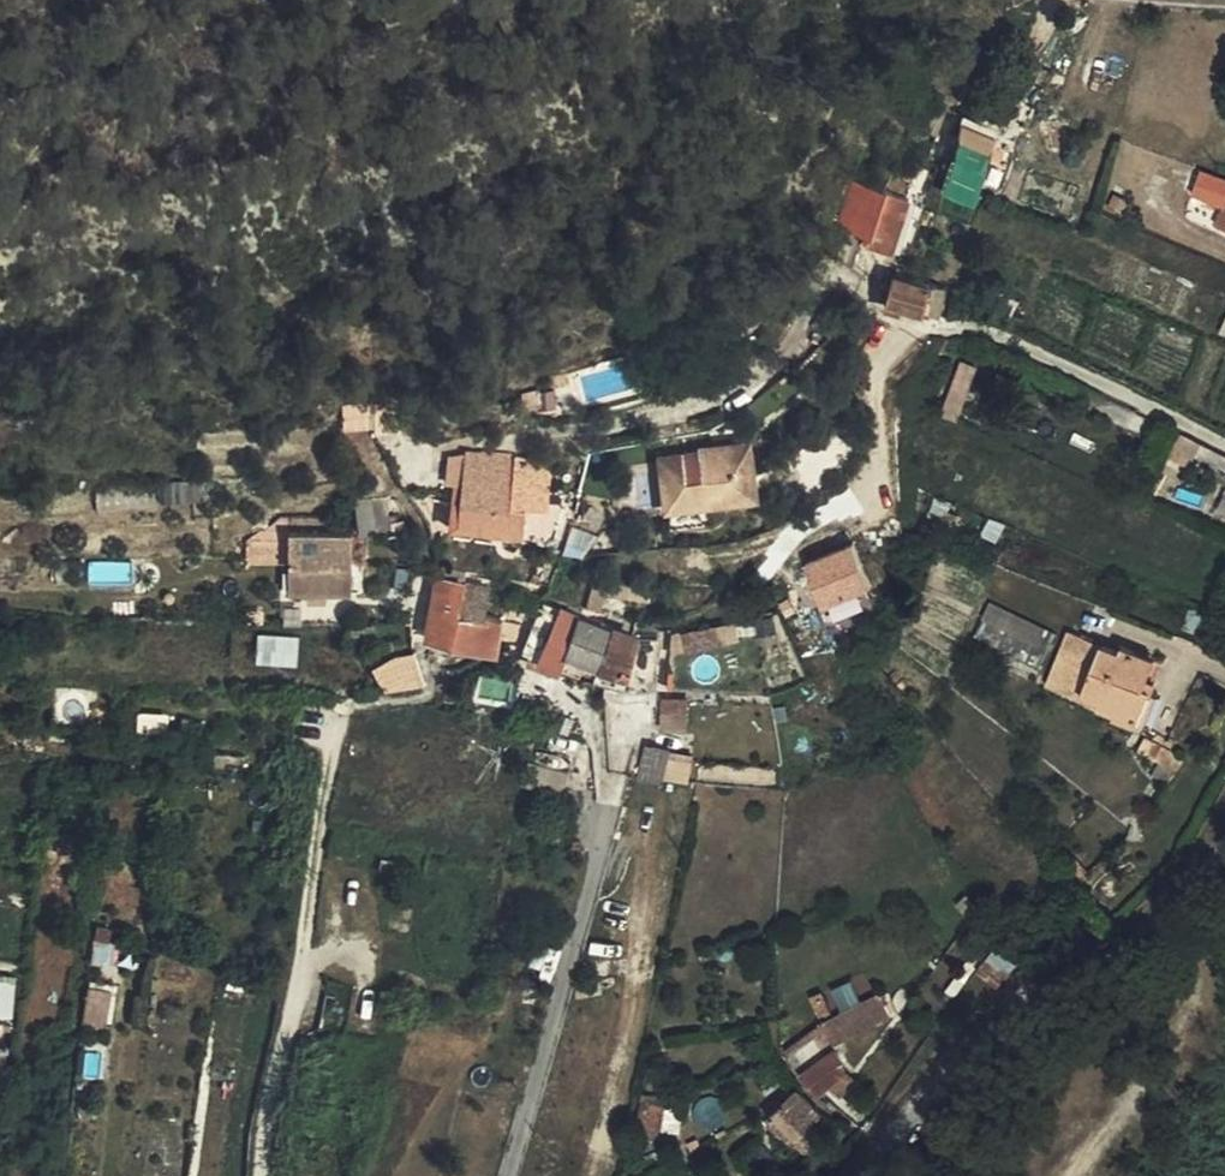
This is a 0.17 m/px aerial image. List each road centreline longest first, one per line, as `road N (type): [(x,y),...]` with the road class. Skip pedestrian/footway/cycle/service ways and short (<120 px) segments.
road 1 (residential): [(1224,846),(1170,915),(944,1067),(854,1175)]
road 2 (track): [(1170,915),(1179,1016),(1073,1175)]

